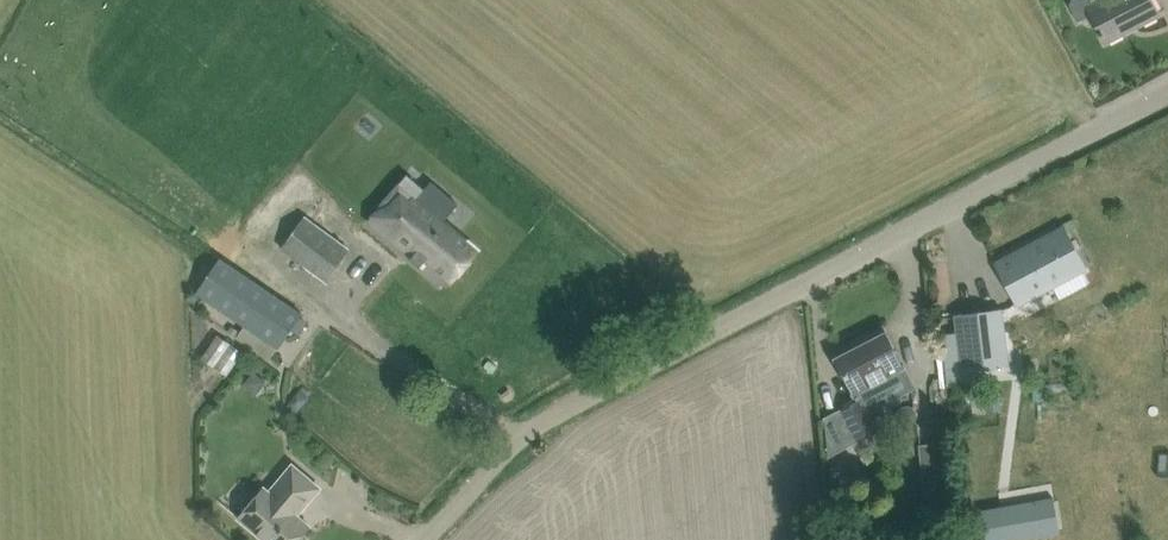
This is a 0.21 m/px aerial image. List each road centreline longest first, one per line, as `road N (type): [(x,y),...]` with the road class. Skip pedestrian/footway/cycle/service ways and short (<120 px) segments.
road 1 (unclassified): [(1167,92),(624,378),(512,457),(432,539)]

